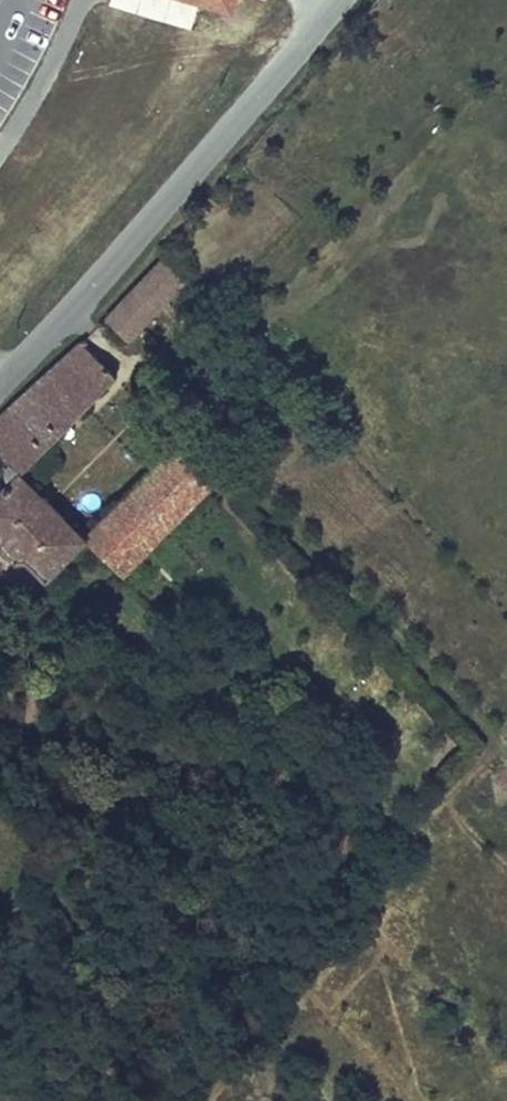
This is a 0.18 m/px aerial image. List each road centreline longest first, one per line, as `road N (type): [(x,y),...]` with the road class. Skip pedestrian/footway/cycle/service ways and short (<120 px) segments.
road 1 (residential): [(0,388),(335,0)]

